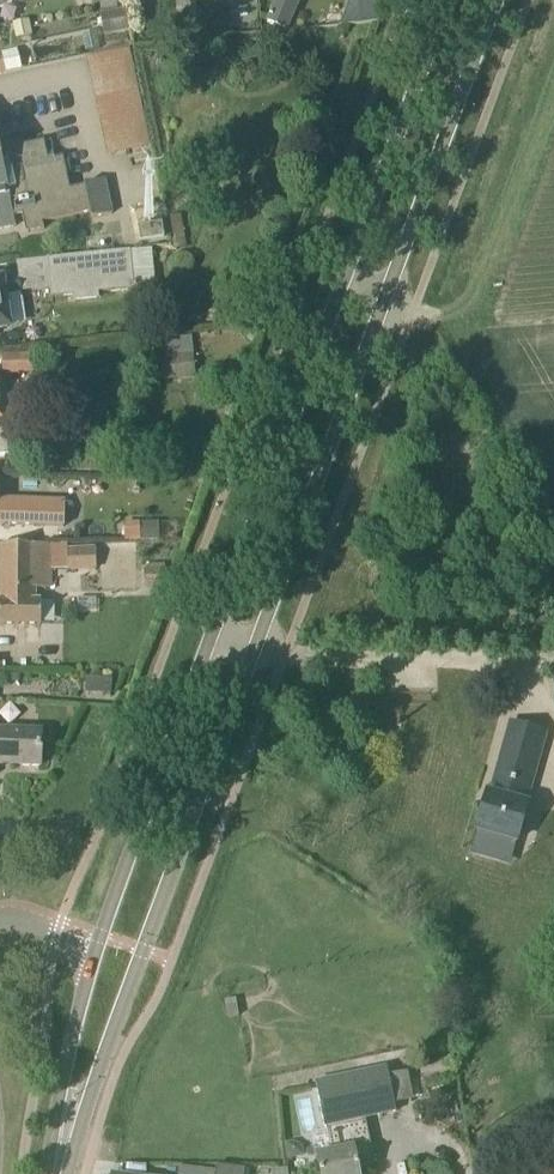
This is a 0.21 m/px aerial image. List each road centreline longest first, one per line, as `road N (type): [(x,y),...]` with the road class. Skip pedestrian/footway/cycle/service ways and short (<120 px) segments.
road 1 (primary): [(67,1173),(500,0)]
road 2 (primary): [(449,0),(85,983)]
road 3 (primary): [(85,983),(52,1173)]

